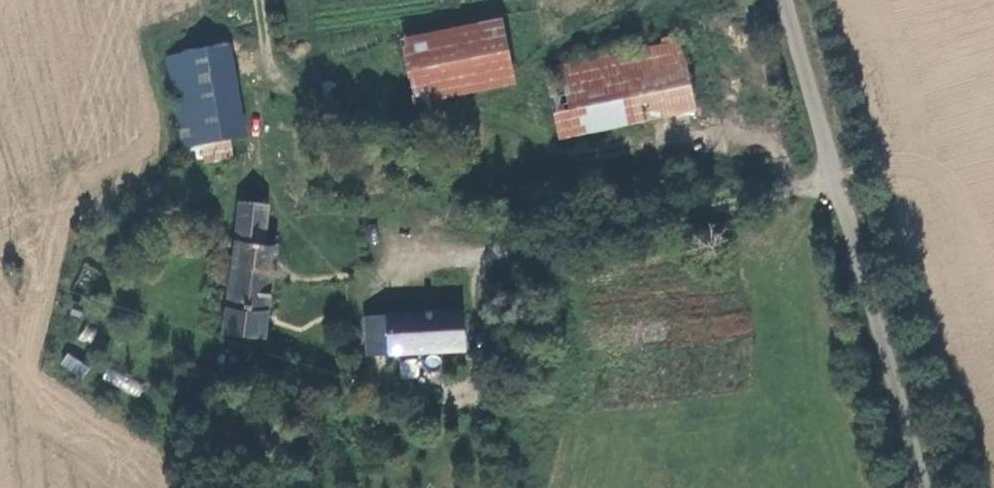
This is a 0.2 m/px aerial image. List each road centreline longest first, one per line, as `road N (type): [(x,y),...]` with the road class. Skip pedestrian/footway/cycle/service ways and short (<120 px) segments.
road 1 (unclassified): [(450,253),(835,186)]
road 2 (unclassified): [(934,487),(835,186)]
road 3 (unclassified): [(835,186),(783,0)]

